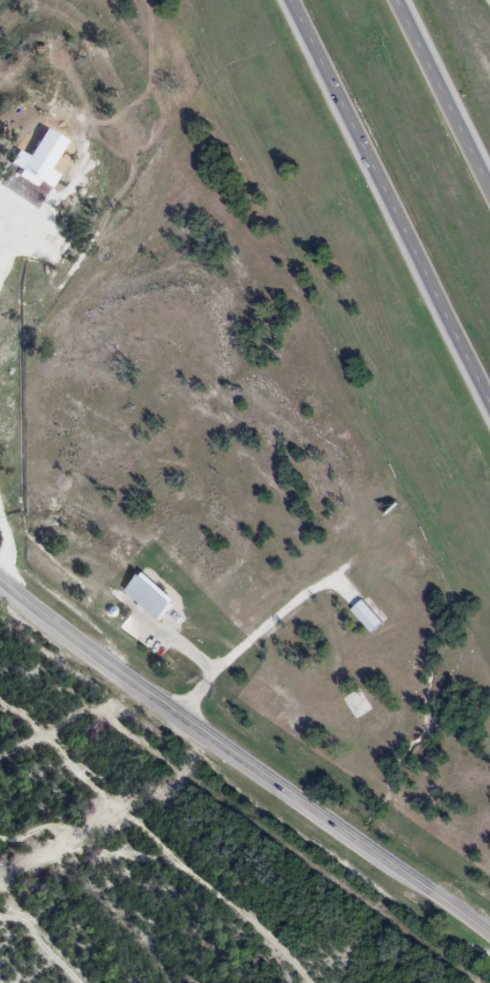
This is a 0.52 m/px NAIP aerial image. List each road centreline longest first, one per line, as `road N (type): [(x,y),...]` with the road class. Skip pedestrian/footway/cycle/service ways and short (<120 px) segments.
road 1 (tertiary): [(0,576),(129,682),(489,932)]
road 2 (motorway): [(294,0),(489,401)]
road 3 (motorway): [(489,180),(402,0)]

